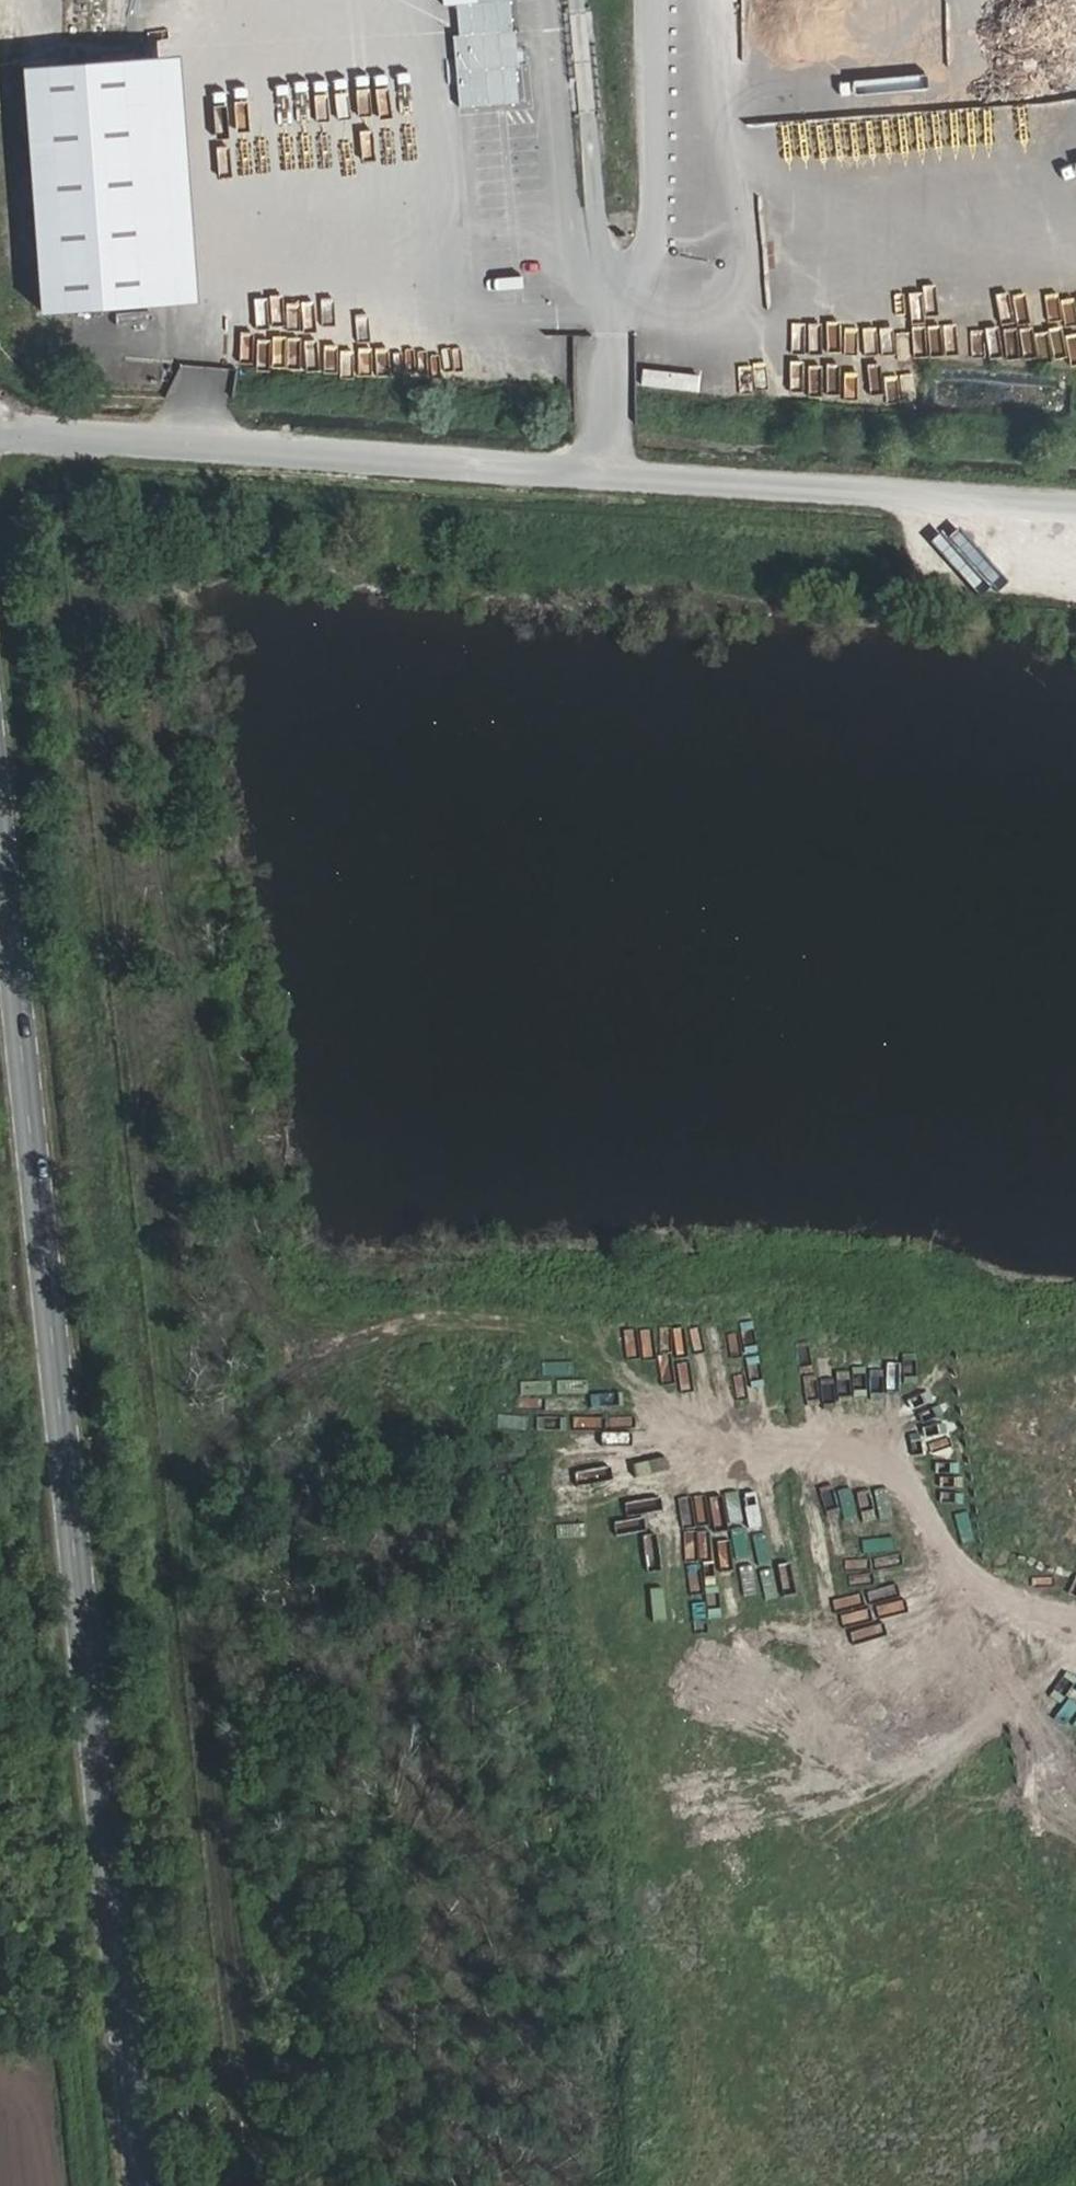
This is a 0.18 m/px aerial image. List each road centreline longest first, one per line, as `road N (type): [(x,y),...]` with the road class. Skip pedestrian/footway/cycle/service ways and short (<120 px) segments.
road 1 (secondary): [(0,822),(142,2185)]
road 2 (unclassified): [(1075,504),(0,433)]

